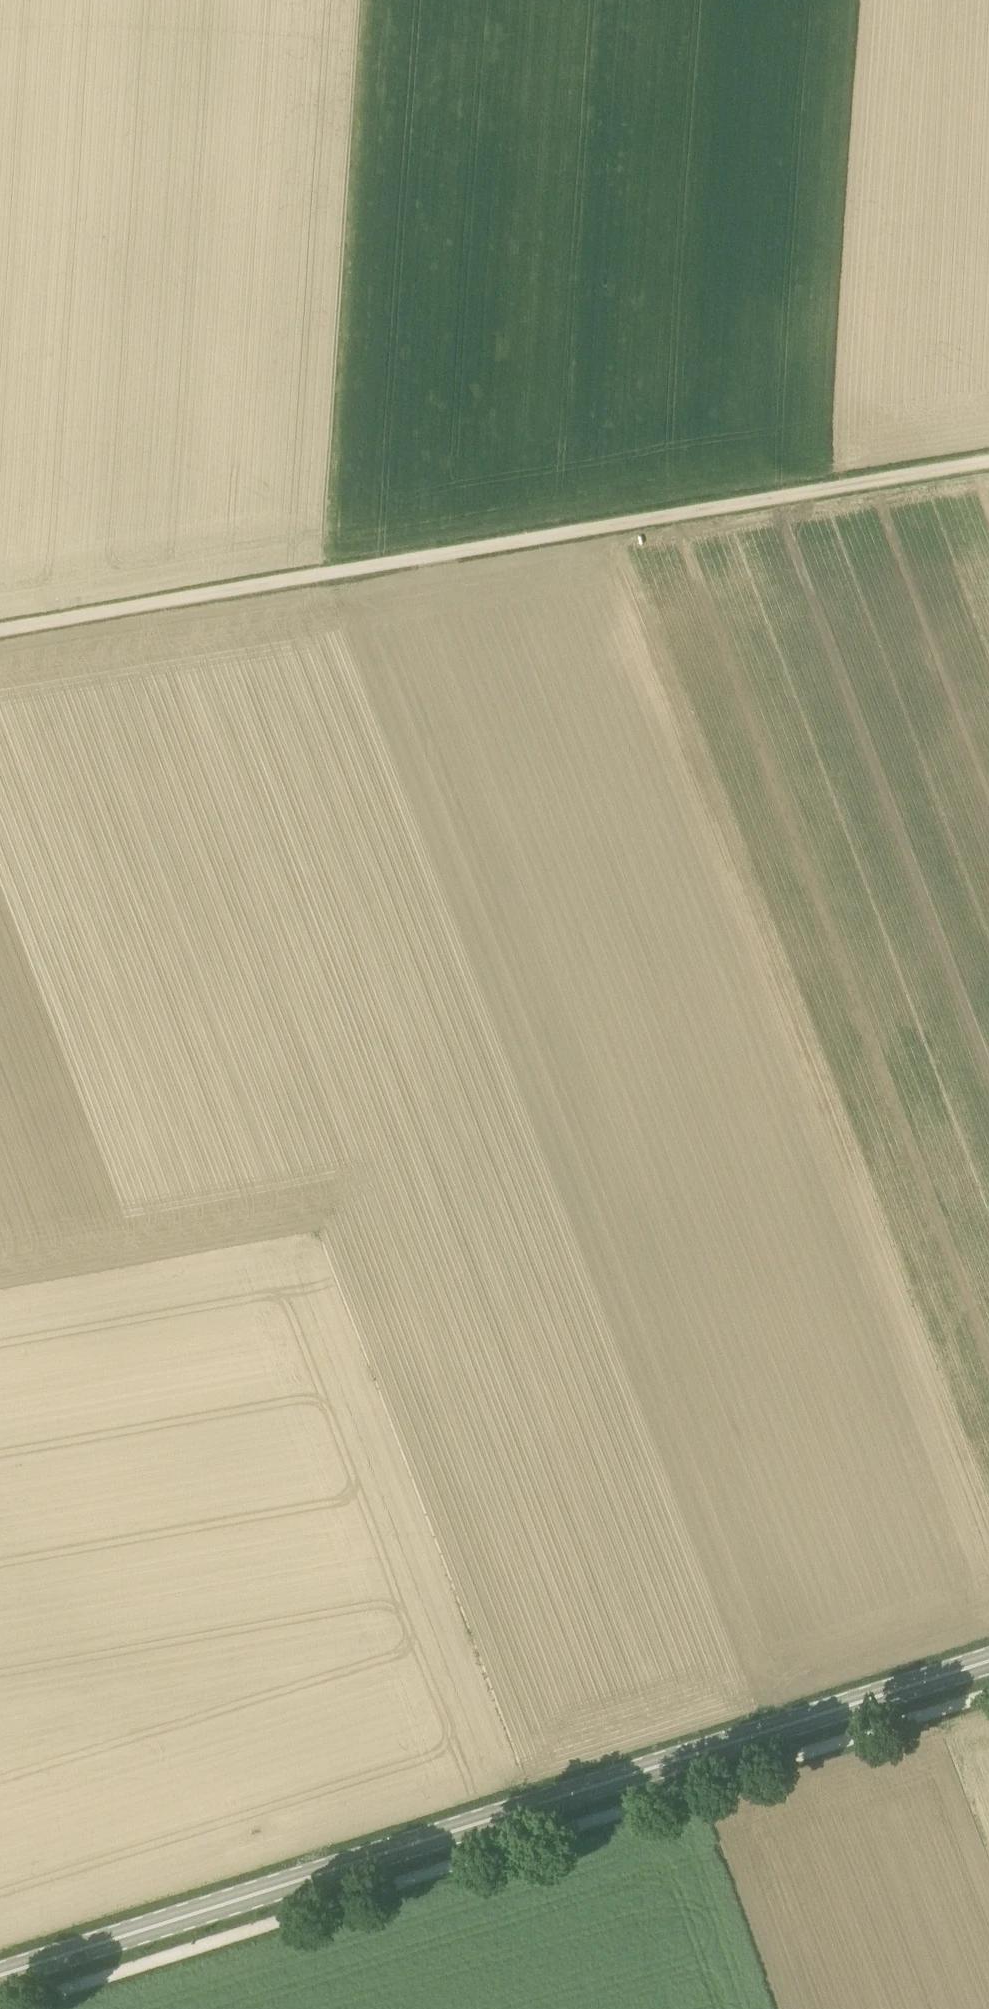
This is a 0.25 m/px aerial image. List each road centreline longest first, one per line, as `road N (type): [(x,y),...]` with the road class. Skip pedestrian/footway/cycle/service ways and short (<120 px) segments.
road 1 (tertiary): [(0,1976),(988,1663)]
road 2 (track): [(0,628),(988,458)]

